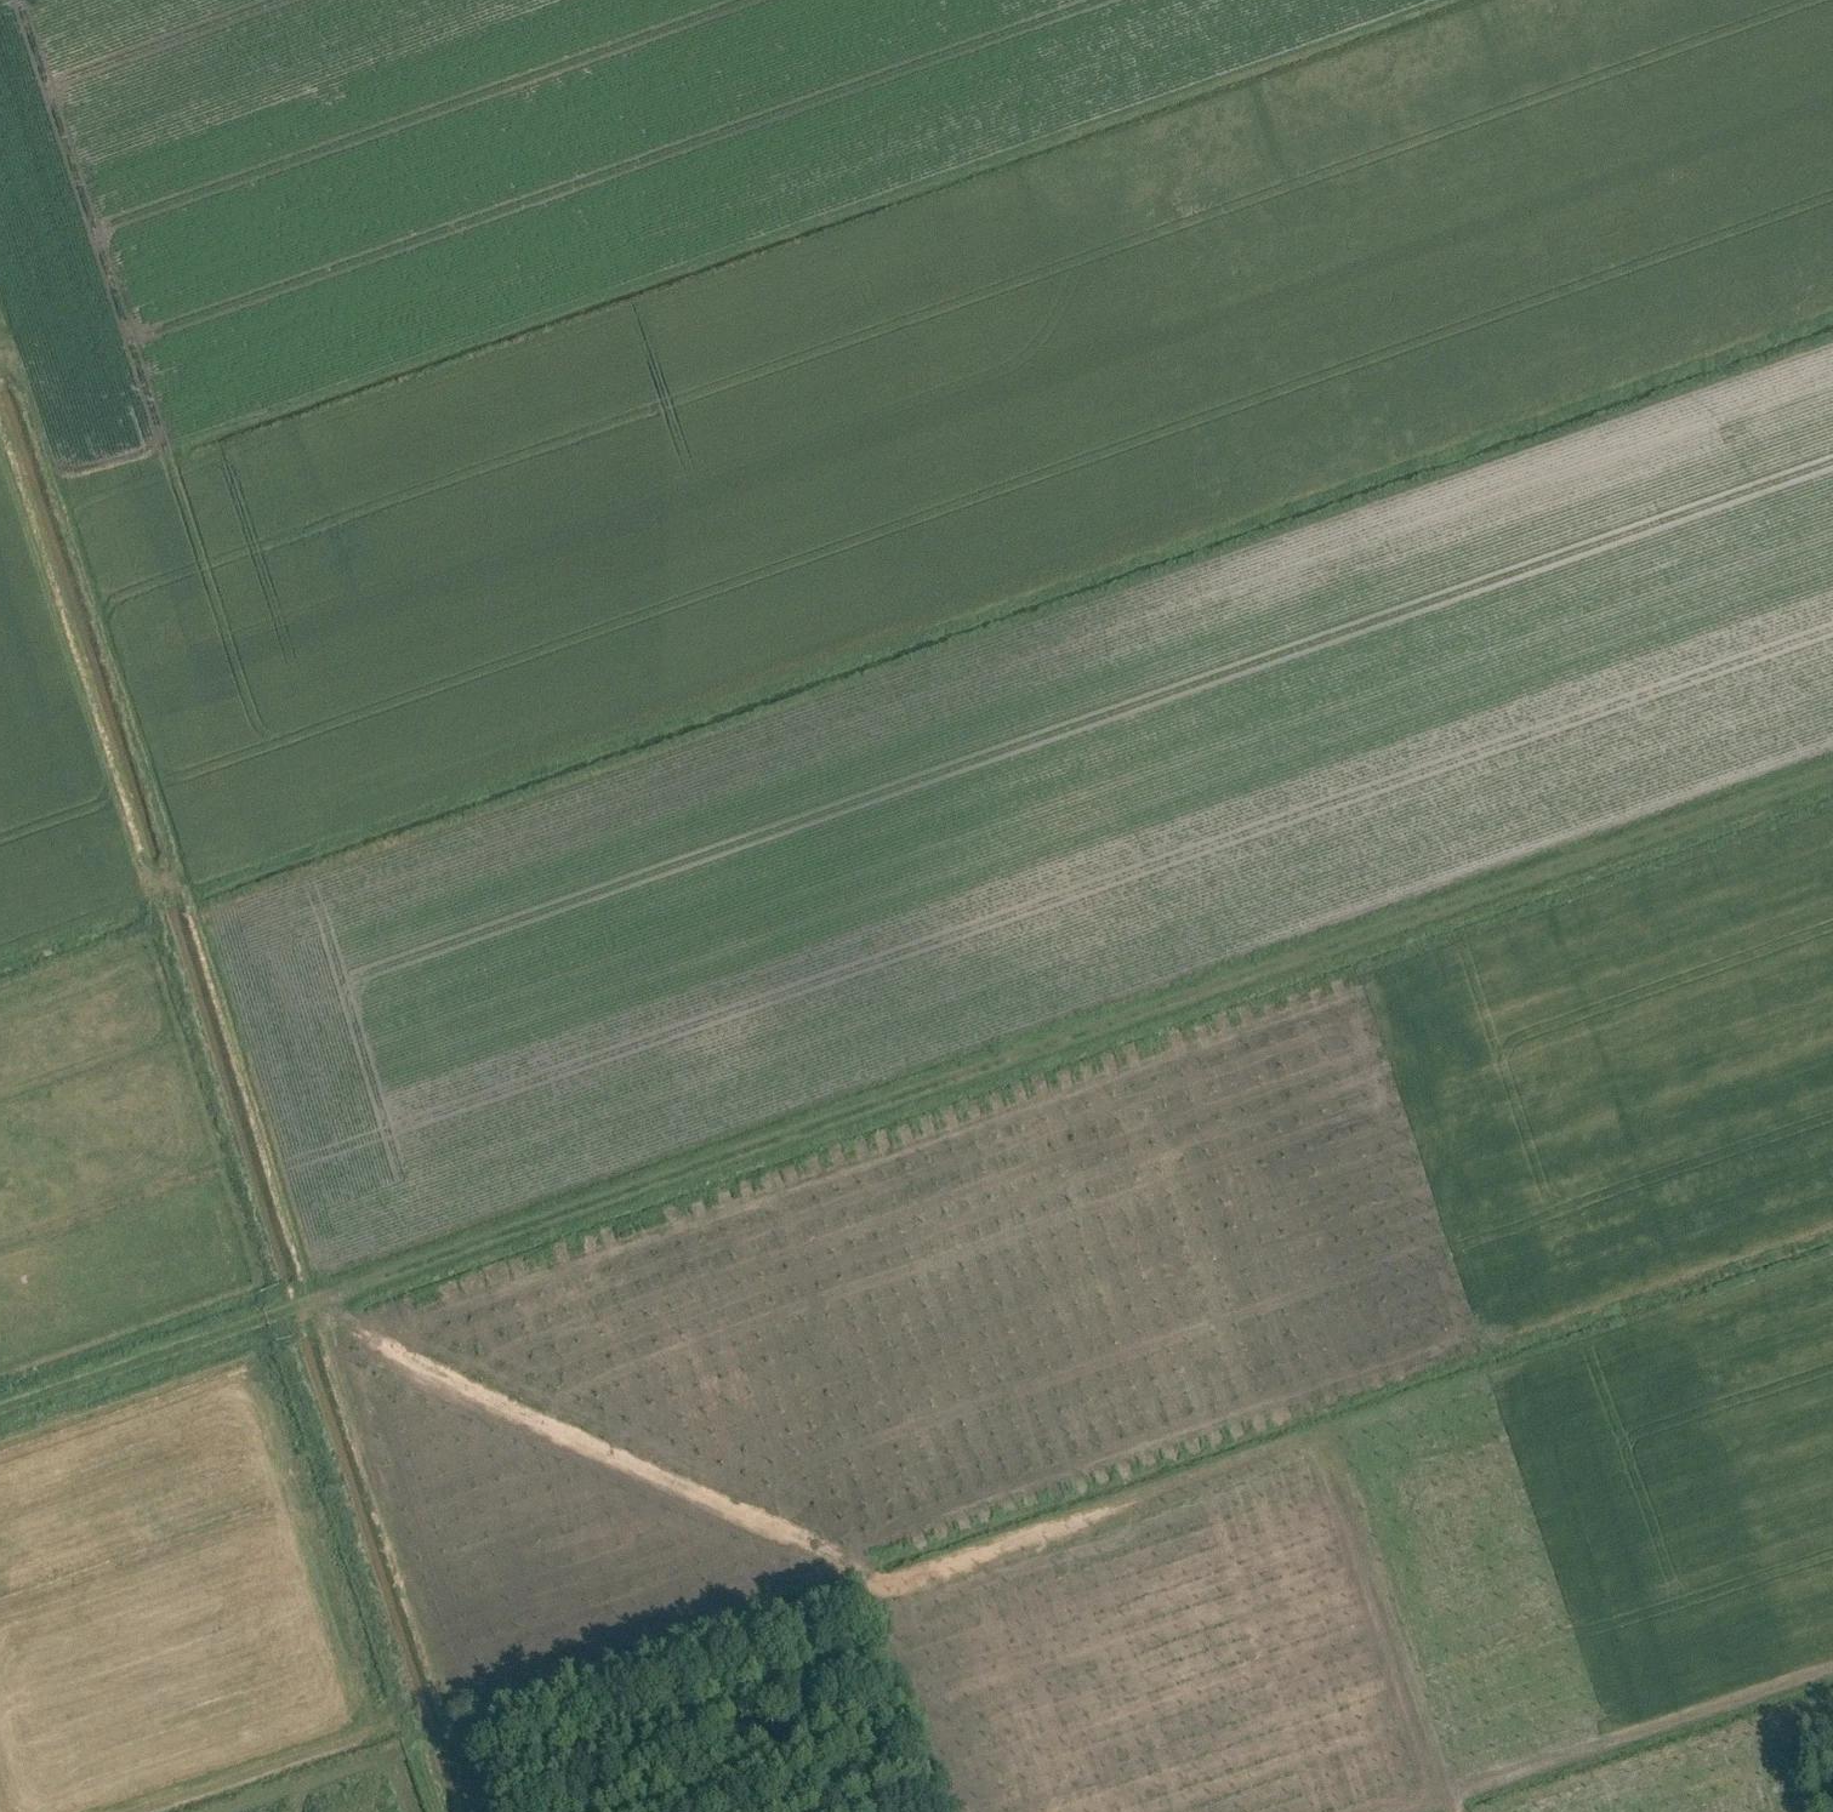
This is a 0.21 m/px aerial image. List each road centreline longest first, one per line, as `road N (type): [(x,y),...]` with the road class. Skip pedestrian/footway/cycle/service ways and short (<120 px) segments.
road 1 (track): [(1832,775),(315,1302)]
road 2 (track): [(0,1413),(315,1302)]

